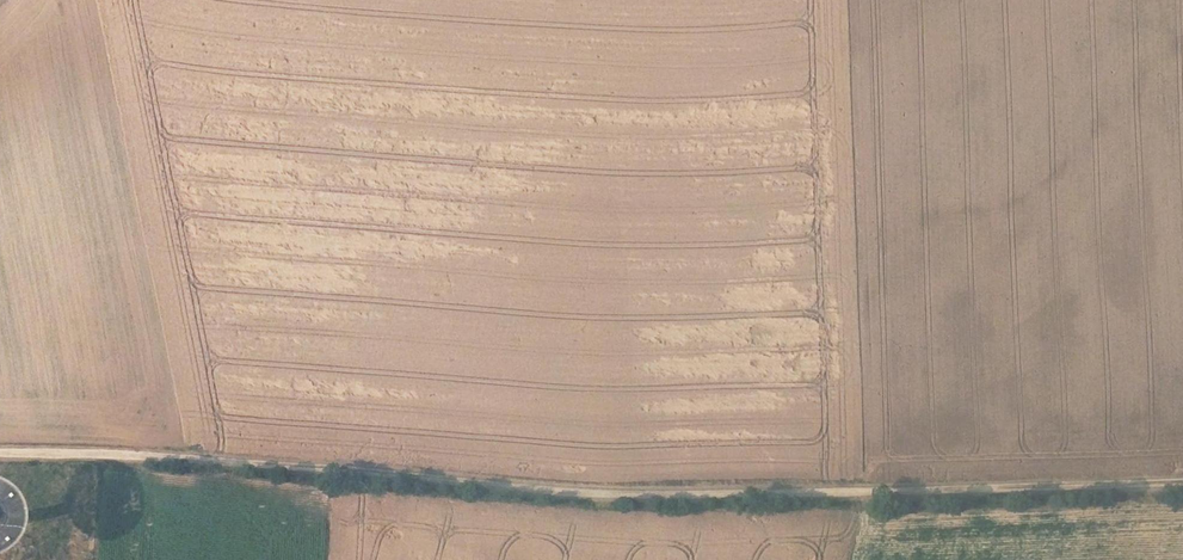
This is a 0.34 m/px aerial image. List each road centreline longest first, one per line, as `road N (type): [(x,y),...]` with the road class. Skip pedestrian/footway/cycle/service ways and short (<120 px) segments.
road 1 (track): [(1182,477),(600,494),(176,457),(0,451)]

